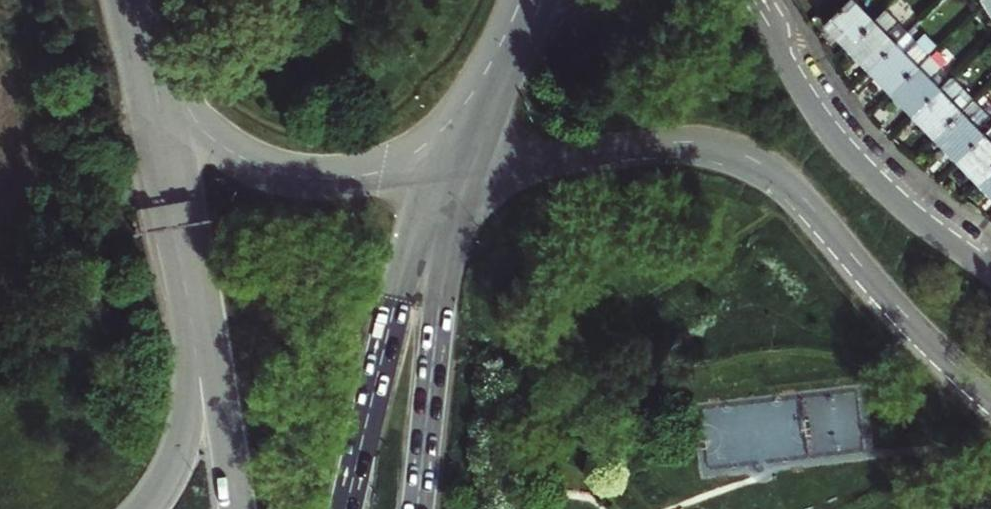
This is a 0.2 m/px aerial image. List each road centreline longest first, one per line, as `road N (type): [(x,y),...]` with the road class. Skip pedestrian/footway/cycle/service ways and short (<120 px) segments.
road 1 (primary): [(436,167),(680,141),(751,156),(793,188),(902,312),(990,397)]
road 2 (primary): [(990,273),(849,155),(751,0)]
road 3 (motorway): [(345,508),(436,167)]
road 4 (motorway): [(418,508),(438,307),(436,167)]
road 5 (primary): [(132,8),(169,90),(217,143),(293,176),(356,177)]
road 6 (motorway): [(176,219),(192,417),(171,486),(155,508)]
road 7 (motorway): [(176,219),(237,508)]
road 8 (motorway): [(132,8),(176,219)]
road 9 (primary): [(454,119),(498,64),(531,0)]

